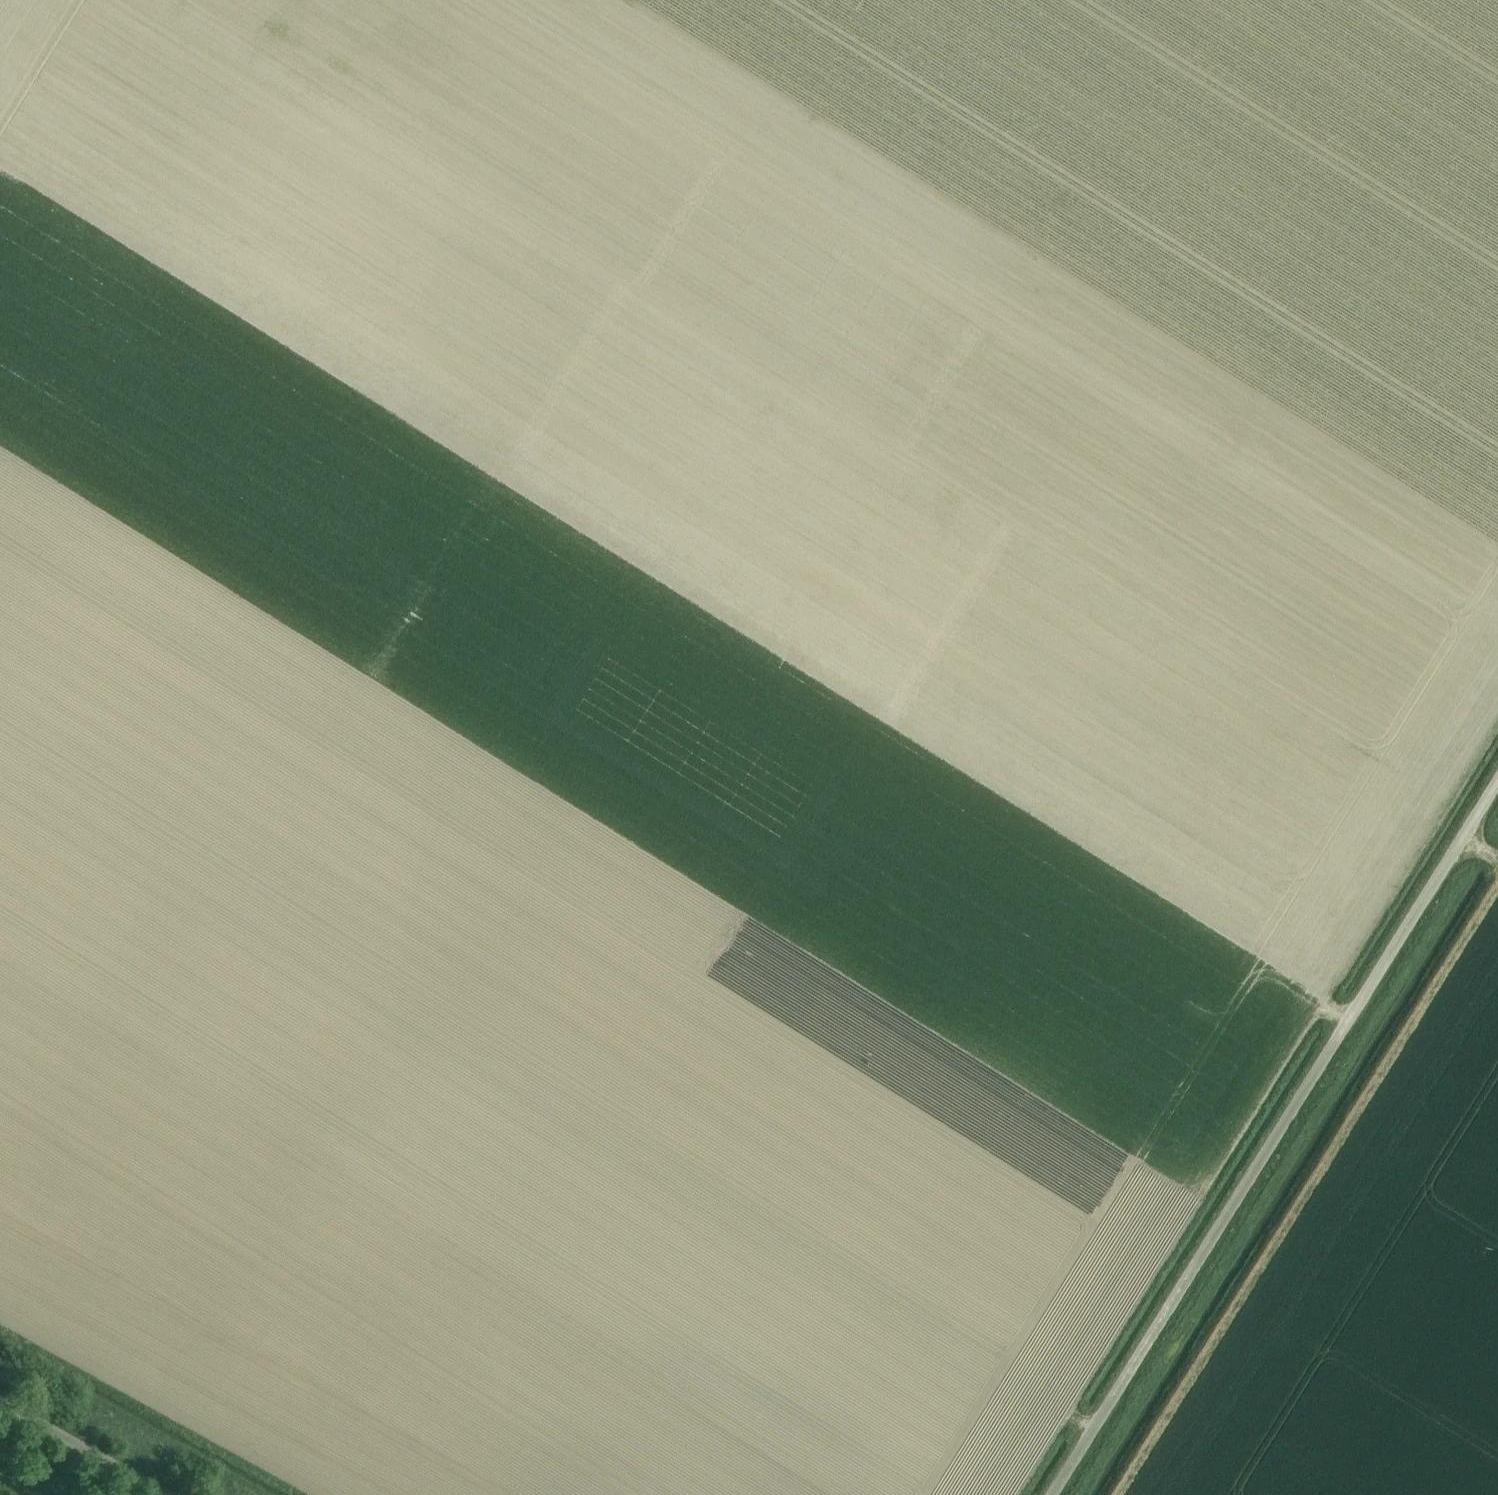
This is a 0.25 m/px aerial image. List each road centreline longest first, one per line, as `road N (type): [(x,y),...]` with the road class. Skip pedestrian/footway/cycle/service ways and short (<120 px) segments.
road 1 (unclassified): [(1049,1494),(1497,782)]
road 2 (unclassified): [(173,1494),(0,1399)]

